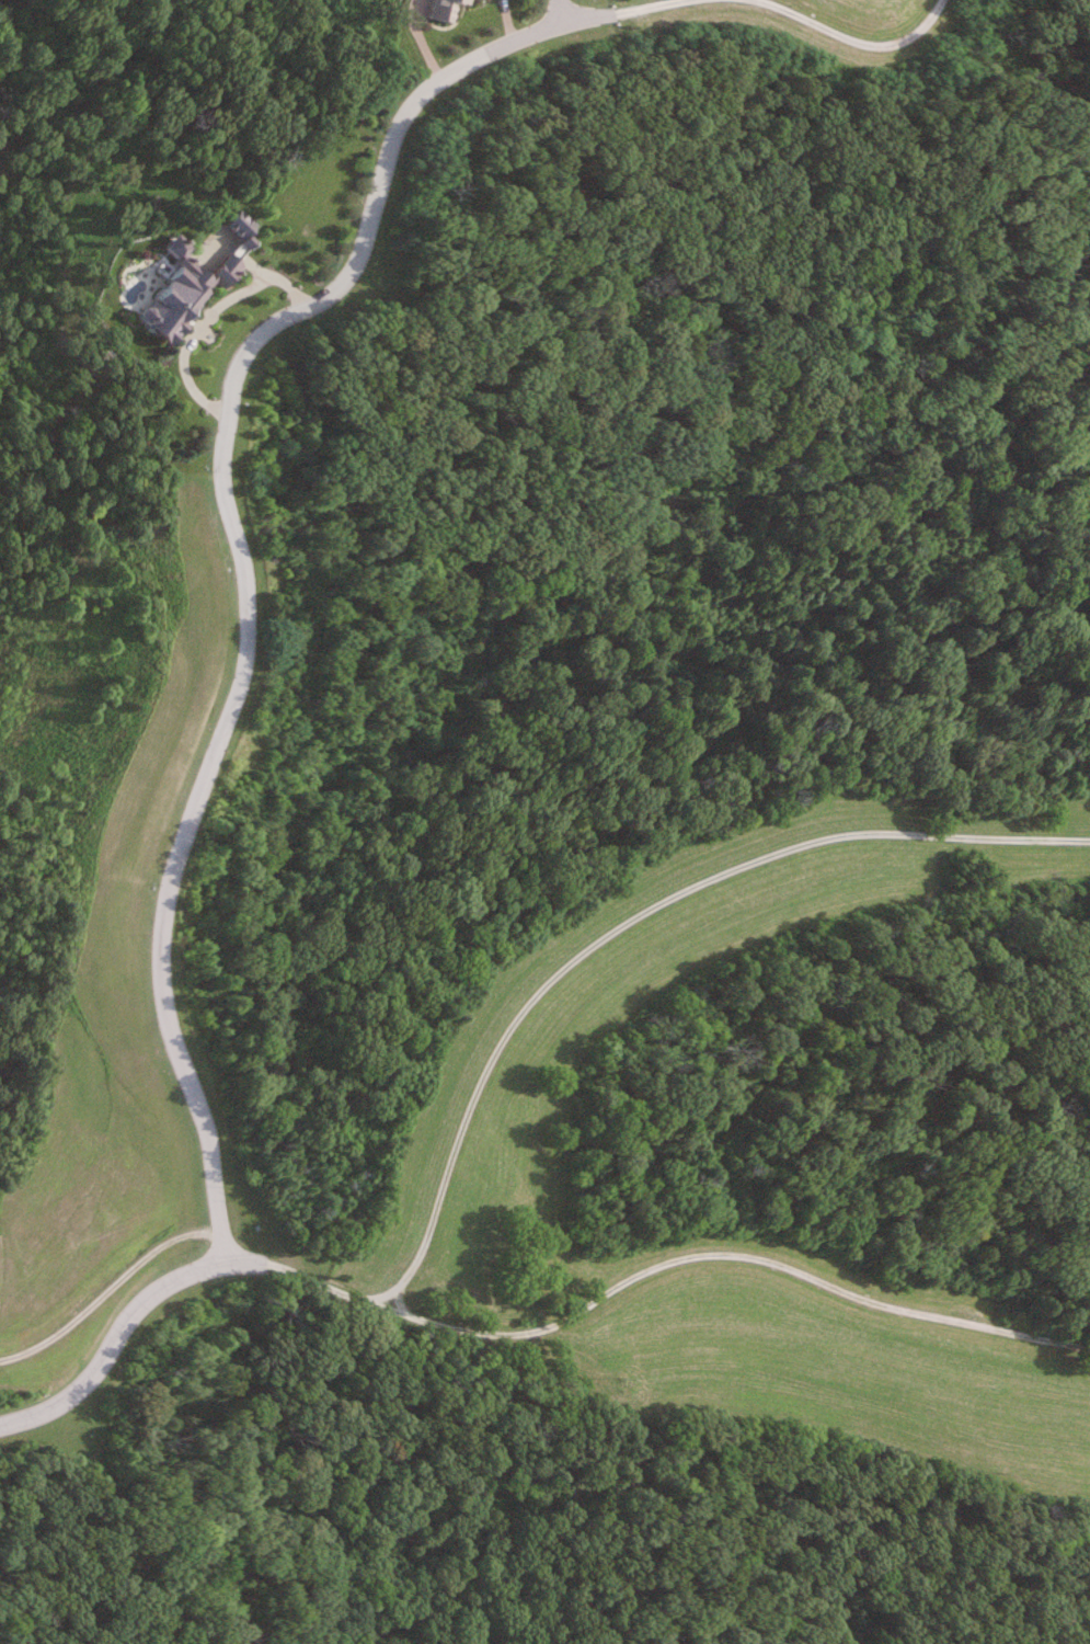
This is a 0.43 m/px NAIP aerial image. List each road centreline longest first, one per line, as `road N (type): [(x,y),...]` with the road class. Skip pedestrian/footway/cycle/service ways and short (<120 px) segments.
road 1 (residential): [(223,1264),(227,1187),(167,1008),(168,868),(227,738),(245,651),(245,558),(229,465),(243,355),(367,266),(412,96),(584,16)]
road 2 (residential): [(372,1294),(467,1151),(537,1077),(576,1003),(730,879),(856,841),(1089,846)]
road 3 (track): [(1089,1302),(903,1260),(835,1268),(682,1252),(611,1266),(587,1290),(467,1329),(388,1324),(372,1294)]
road 4 (residential): [(0,1429),(68,1402),(169,1291),(223,1264),(372,1294)]

